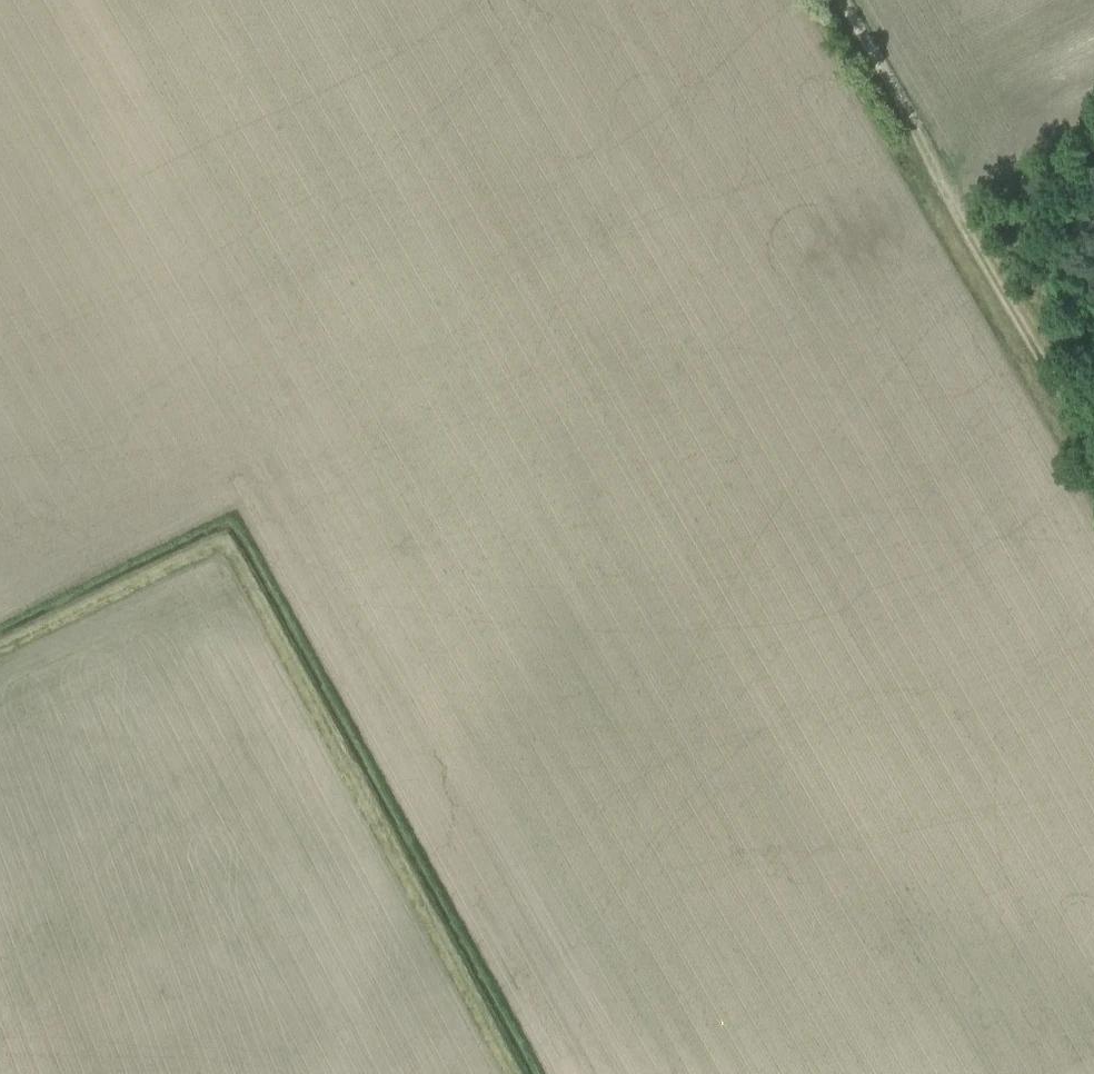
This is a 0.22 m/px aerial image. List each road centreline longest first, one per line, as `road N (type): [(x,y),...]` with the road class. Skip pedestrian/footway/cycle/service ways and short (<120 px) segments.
road 1 (track): [(833,0),(1093,449)]

